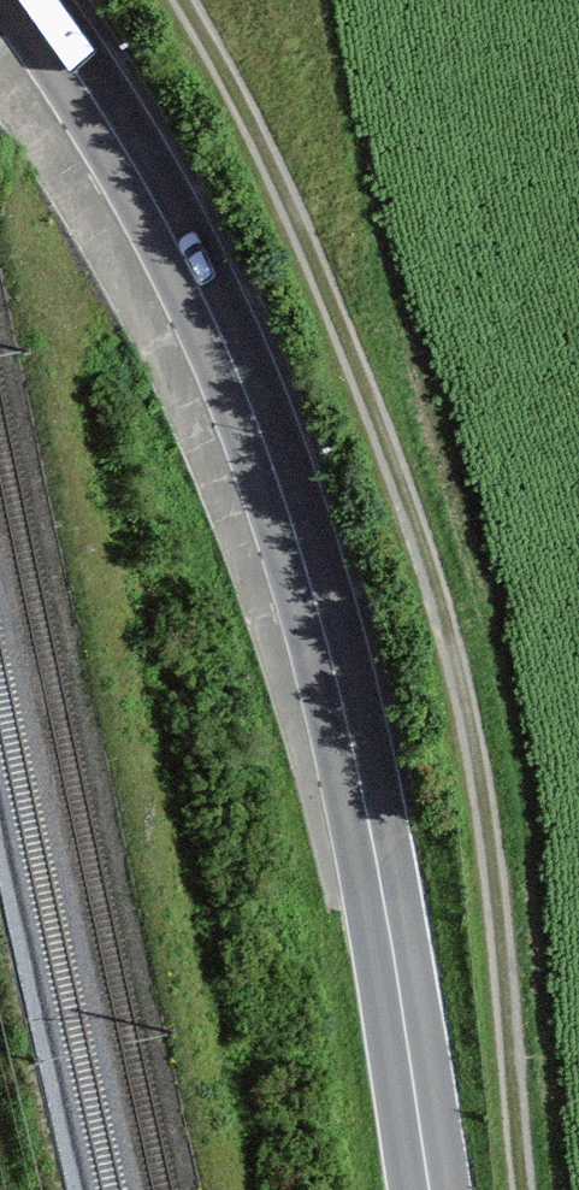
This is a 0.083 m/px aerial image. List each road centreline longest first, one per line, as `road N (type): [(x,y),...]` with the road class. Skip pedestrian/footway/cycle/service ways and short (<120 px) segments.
road 1 (tertiary): [(429,1189),(358,772),(263,440),(175,240),(25,0)]
road 2 (track): [(522,1189),(485,809),(436,593),(322,281),(183,0)]

